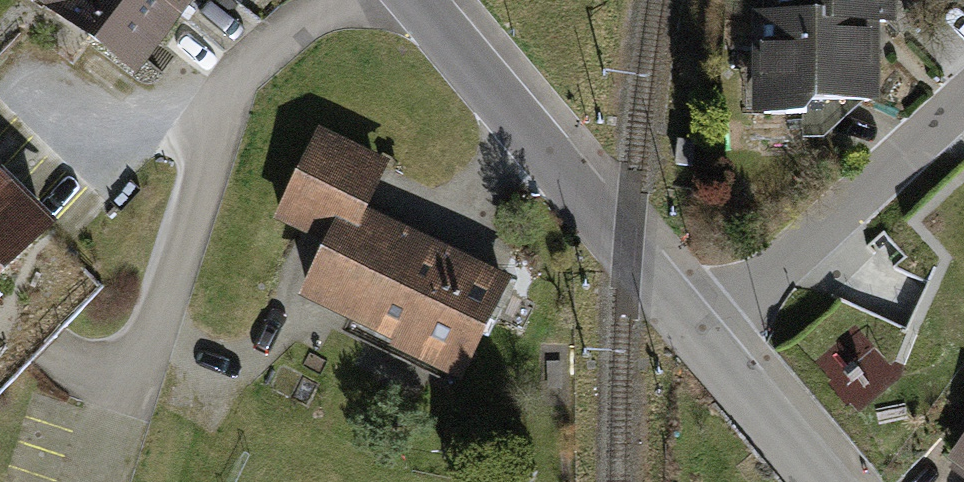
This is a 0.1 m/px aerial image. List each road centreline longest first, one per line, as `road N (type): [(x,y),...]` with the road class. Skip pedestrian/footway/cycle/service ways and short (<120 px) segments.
road 1 (tertiary): [(415,0),(701,339)]
road 2 (residential): [(963,103),(701,339)]
road 3 (tertiary): [(701,339),(821,481)]

